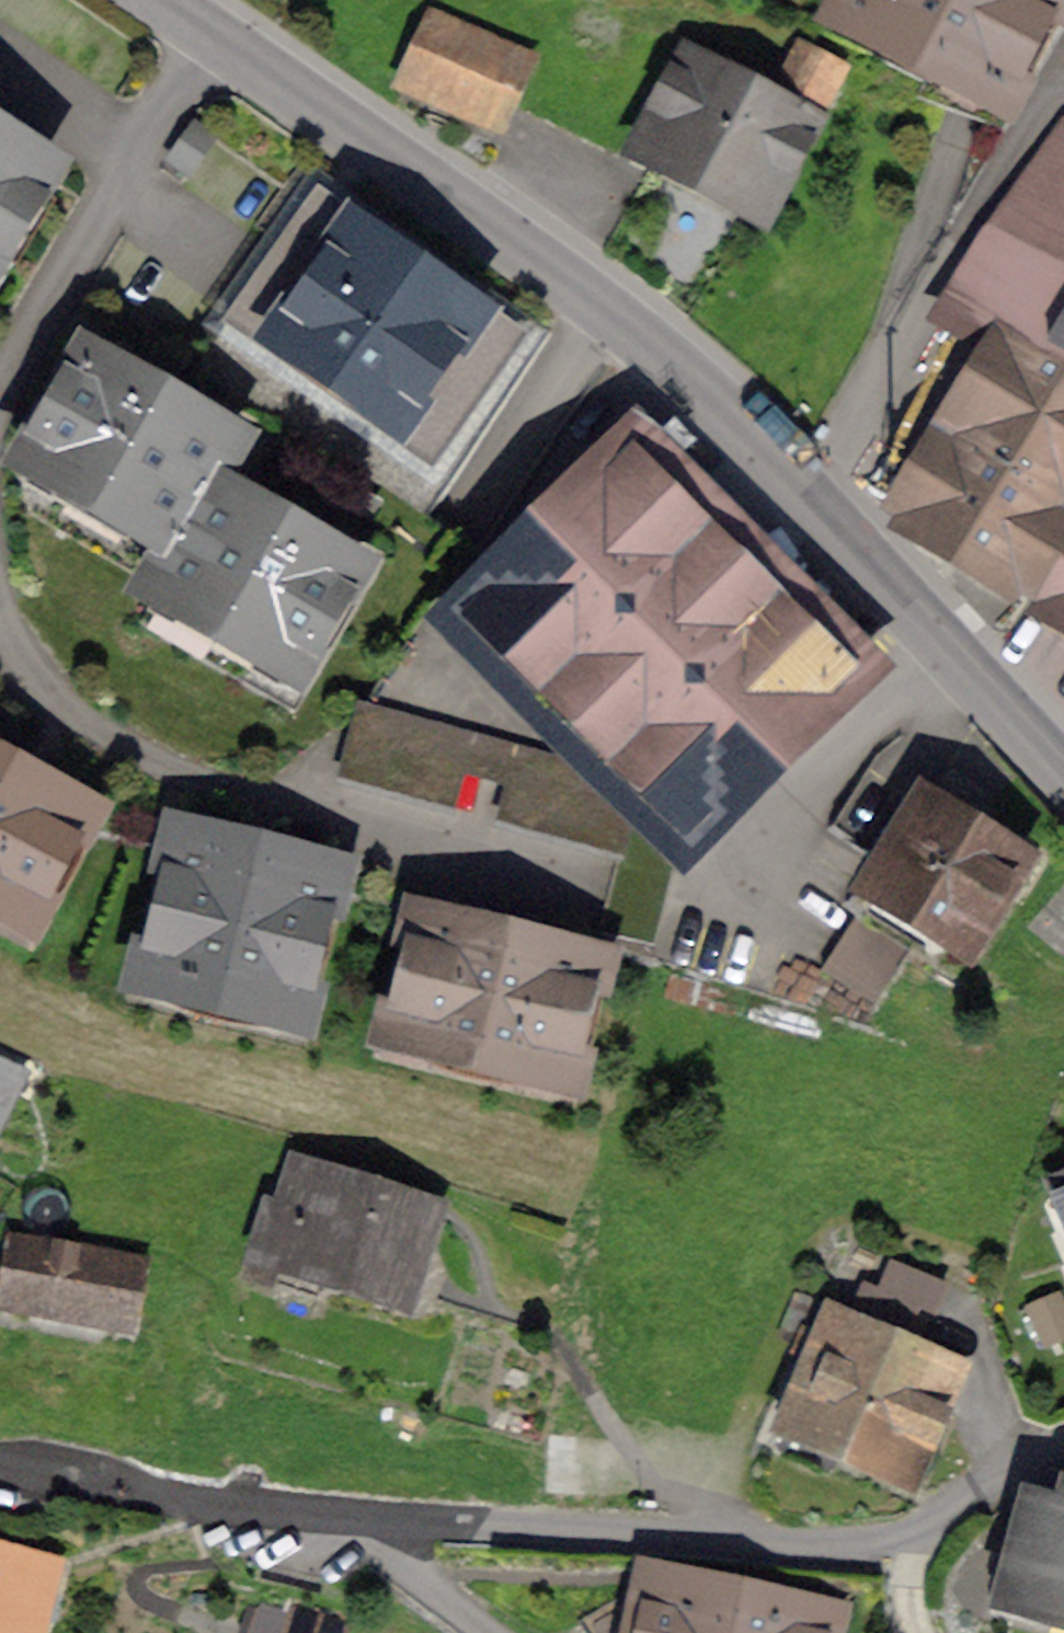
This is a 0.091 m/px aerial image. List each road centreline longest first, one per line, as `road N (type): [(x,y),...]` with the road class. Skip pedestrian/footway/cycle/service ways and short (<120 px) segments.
road 1 (residential): [(1063,771),(699,388),(492,224),(163,0)]
road 2 (residential): [(0,1466),(371,1523),(839,1539),(911,1525),(1063,1440)]

